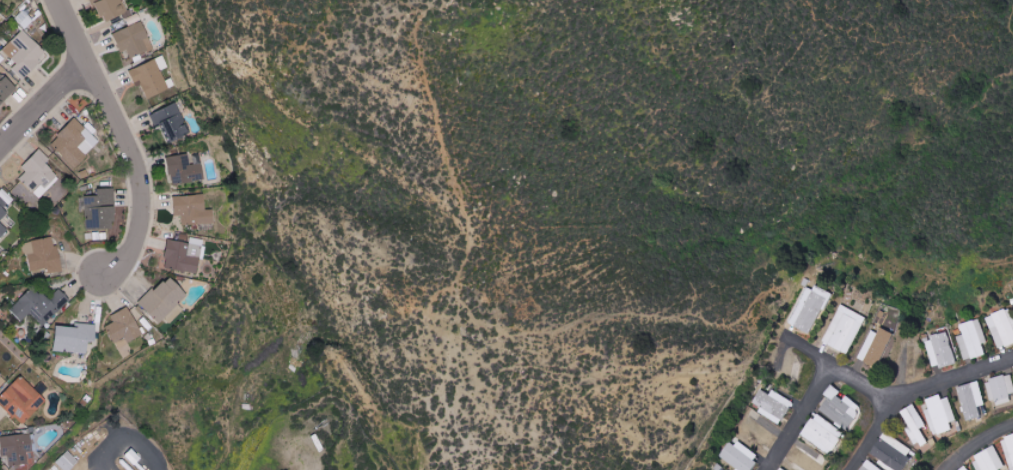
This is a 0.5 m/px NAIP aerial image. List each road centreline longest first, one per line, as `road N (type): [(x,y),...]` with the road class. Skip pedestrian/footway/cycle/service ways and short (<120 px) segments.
road 1 (residential): [(57,0),(140,182),(133,250),(102,274)]

